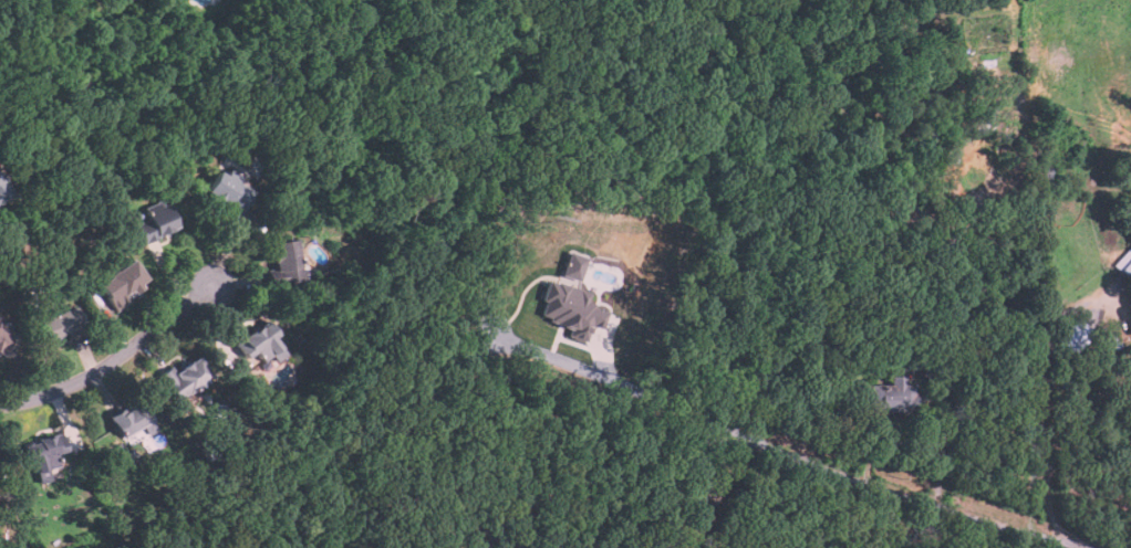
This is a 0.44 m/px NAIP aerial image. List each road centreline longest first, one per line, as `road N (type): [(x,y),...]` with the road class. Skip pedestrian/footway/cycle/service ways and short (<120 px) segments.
road 1 (residential): [(1088,547),(982,524),(753,444),(714,439)]
road 2 (residential): [(0,407),(53,393),(104,368),(217,284)]

